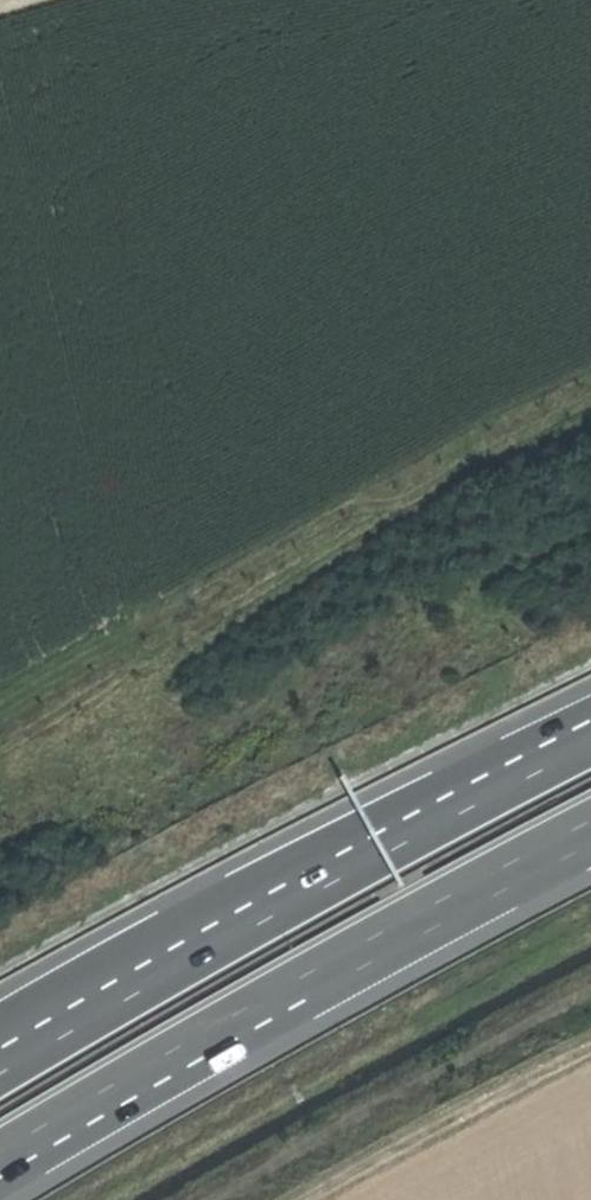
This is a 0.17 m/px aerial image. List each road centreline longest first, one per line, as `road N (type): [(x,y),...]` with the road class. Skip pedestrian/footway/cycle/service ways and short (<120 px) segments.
road 1 (motorway): [(0,1151),(590,822)]
road 2 (motorway): [(590,746),(0,1073)]
road 3 (track): [(316,1199),(590,1052)]

